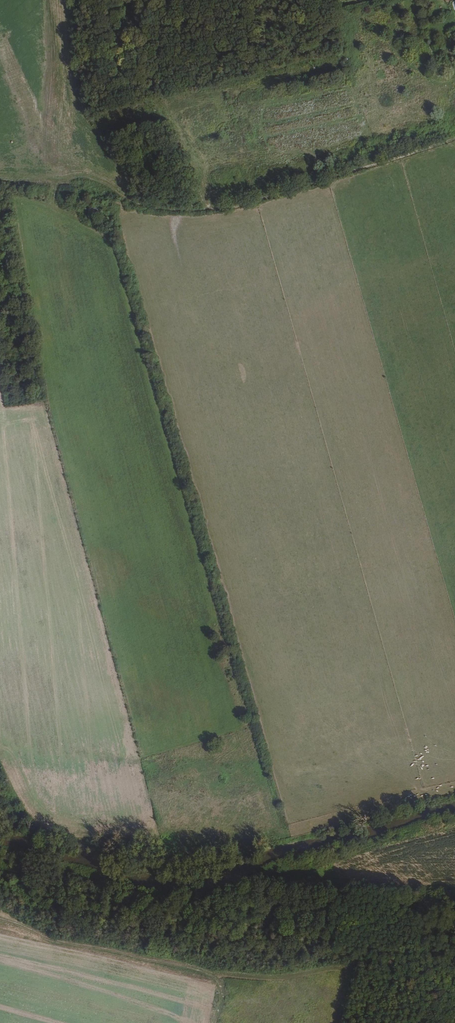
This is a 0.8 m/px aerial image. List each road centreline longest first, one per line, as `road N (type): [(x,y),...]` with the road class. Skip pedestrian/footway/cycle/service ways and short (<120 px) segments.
road 1 (track): [(0,182),(97,188),(156,211),(199,212),(250,204),(454,142)]
road 2 (track): [(215,604),(279,831),(454,787)]

